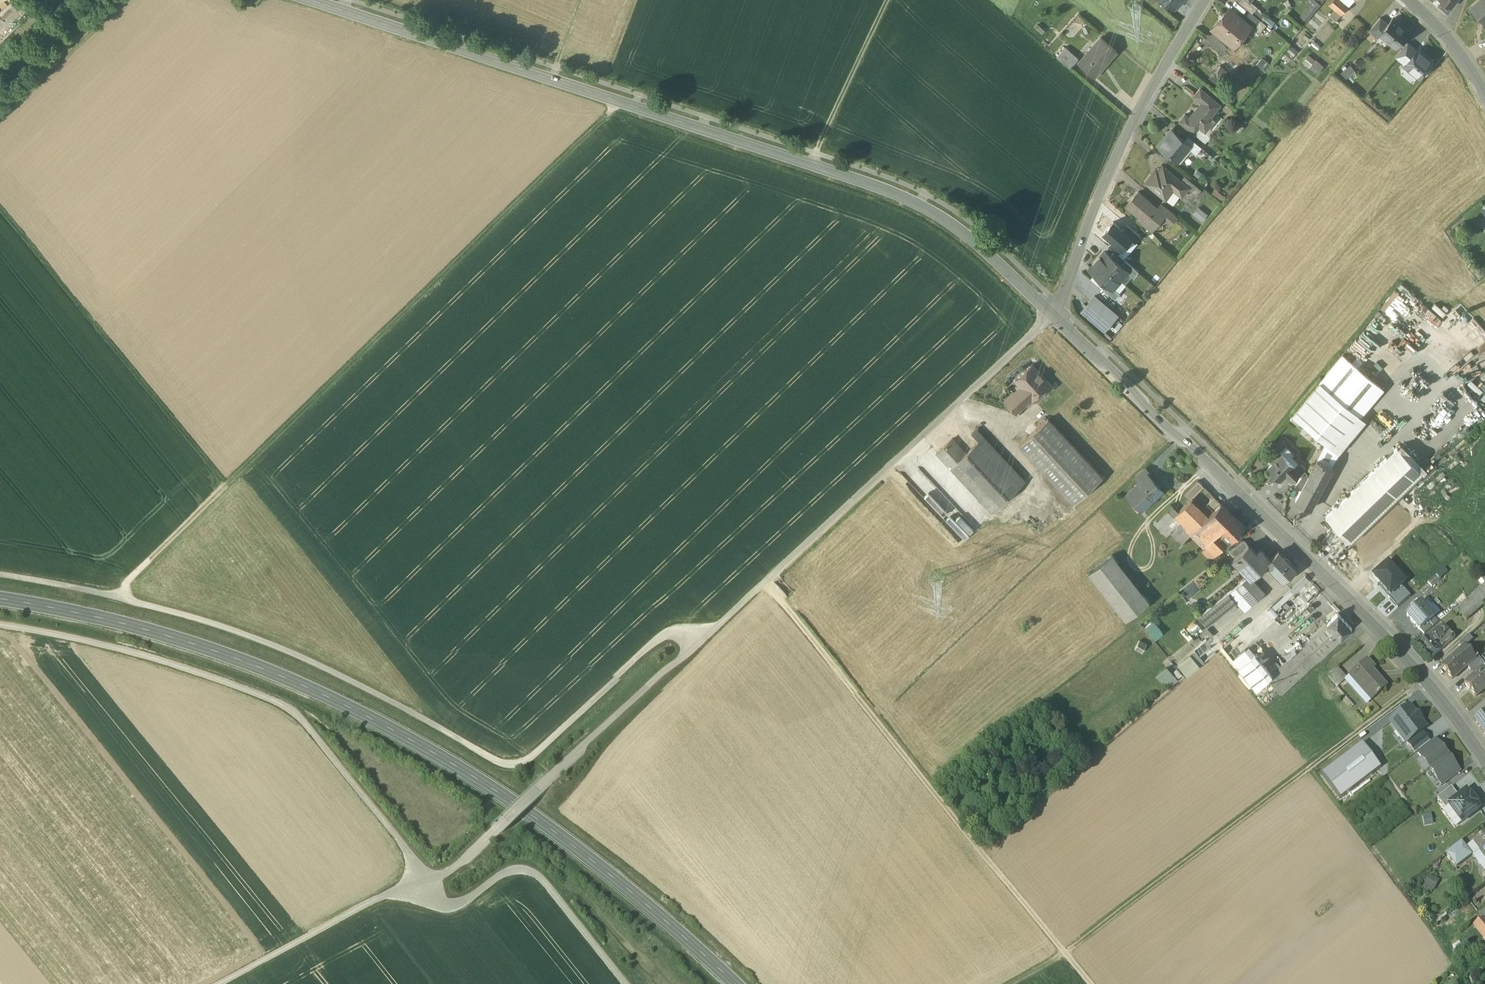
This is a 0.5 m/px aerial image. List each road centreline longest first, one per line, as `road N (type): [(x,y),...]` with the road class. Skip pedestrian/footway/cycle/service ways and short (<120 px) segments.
road 1 (track): [(216,983),(382,894),(451,871),(608,721),(897,471)]
road 2 (secondary): [(737,983),(491,784),(362,711),(205,645),(0,596)]
road 3 (tertiary): [(1057,320),(955,229),(854,179),(312,0)]
road 4 (track): [(0,624),(183,666),(295,711),(392,828),(431,898),(463,900),(511,869),(535,872),(626,983)]
road 5 (track): [(0,573),(241,630),(515,764),(539,754),(662,638),(688,633),(698,643)]
road 6 (track): [(640,96),(618,101),(113,595)]
road 7 (tertiary): [(1463,721),(1392,641),(1057,320)]
road 8 (track): [(766,582),(1095,983)]
road 9 (track): [(1433,672),(1211,851),(1027,983)]
road 10 (track): [(0,212),(225,487)]
road 11 (residential): [(1057,320),(1073,301),(1147,99),(1206,0)]
road 12 (track): [(1184,426),(1050,554),(1009,507)]
road 13 (track): [(1057,320),(897,471)]
road 14 (track): [(811,164),(888,0)]
road 15 (track): [(0,120),(122,0)]

